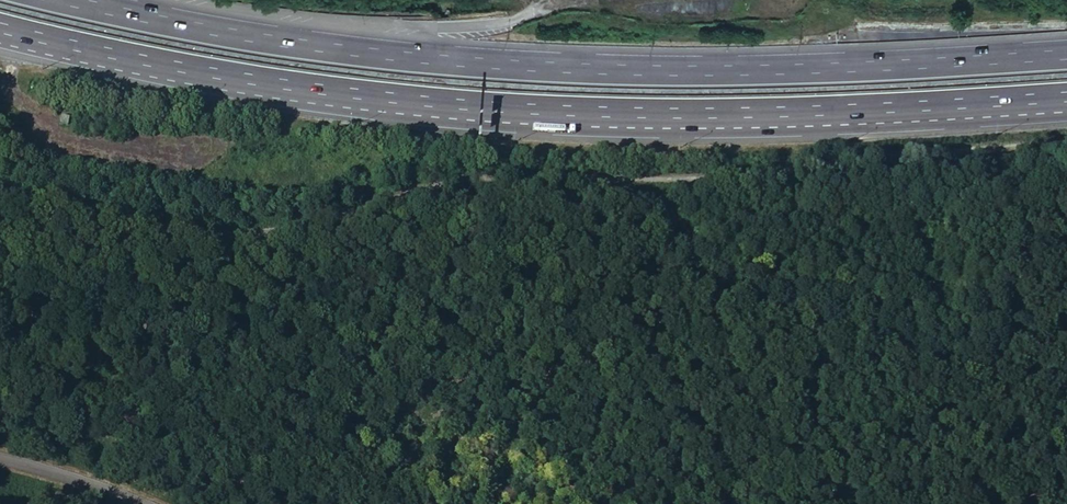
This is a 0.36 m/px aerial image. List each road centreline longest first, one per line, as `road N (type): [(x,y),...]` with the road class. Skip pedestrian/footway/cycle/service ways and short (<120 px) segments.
road 1 (track): [(0,188),(111,218),(247,233),(315,224),(446,183),(692,180),(1066,144)]
road 2 (motorway): [(0,27),(305,89),(494,109),(807,114),(1066,100)]
road 3 (motorway): [(1066,55),(816,70),(494,68),(200,30),(66,0)]
road 4 (track): [(563,0),(694,26),(759,17),(771,0)]
road 5 (tertiary): [(0,461),(139,503)]

